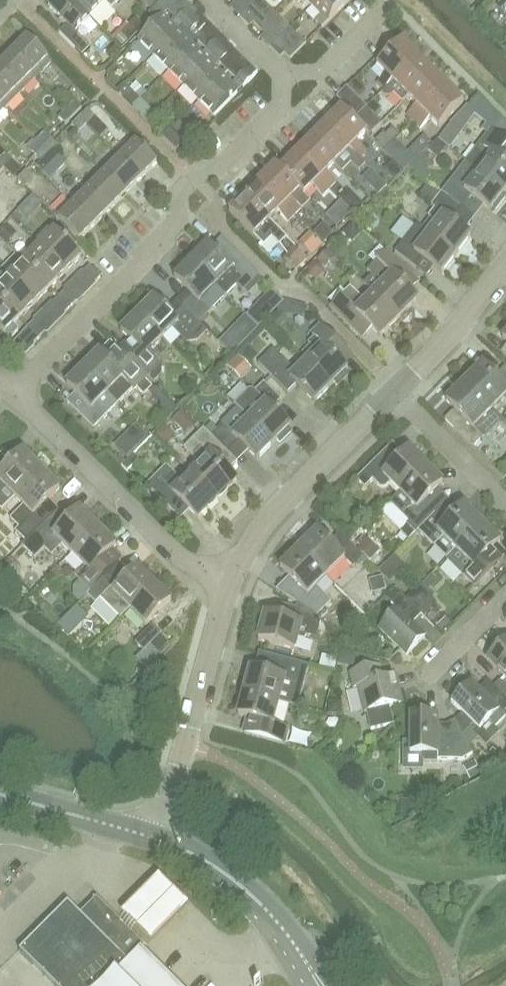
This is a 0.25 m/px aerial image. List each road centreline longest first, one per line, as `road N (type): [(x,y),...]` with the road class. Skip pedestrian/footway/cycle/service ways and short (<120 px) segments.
road 1 (residential): [(13,394),(184,213),(181,192),(282,105),(281,86),(290,78)]
road 2 (residential): [(230,582),(170,547),(13,394)]
road 3 (residential): [(230,582),(272,510),(398,388)]
road 4 (tertiary): [(320,985),(282,928),(228,875),(152,837)]
road 5 (residential): [(187,747),(230,582)]
road 6 (residential): [(398,388),(505,257)]
road 7 (tertiary): [(152,837),(0,793)]
road 8 (residential): [(505,504),(398,388)]
road 9 (residential): [(290,78),(321,72),(392,2)]

